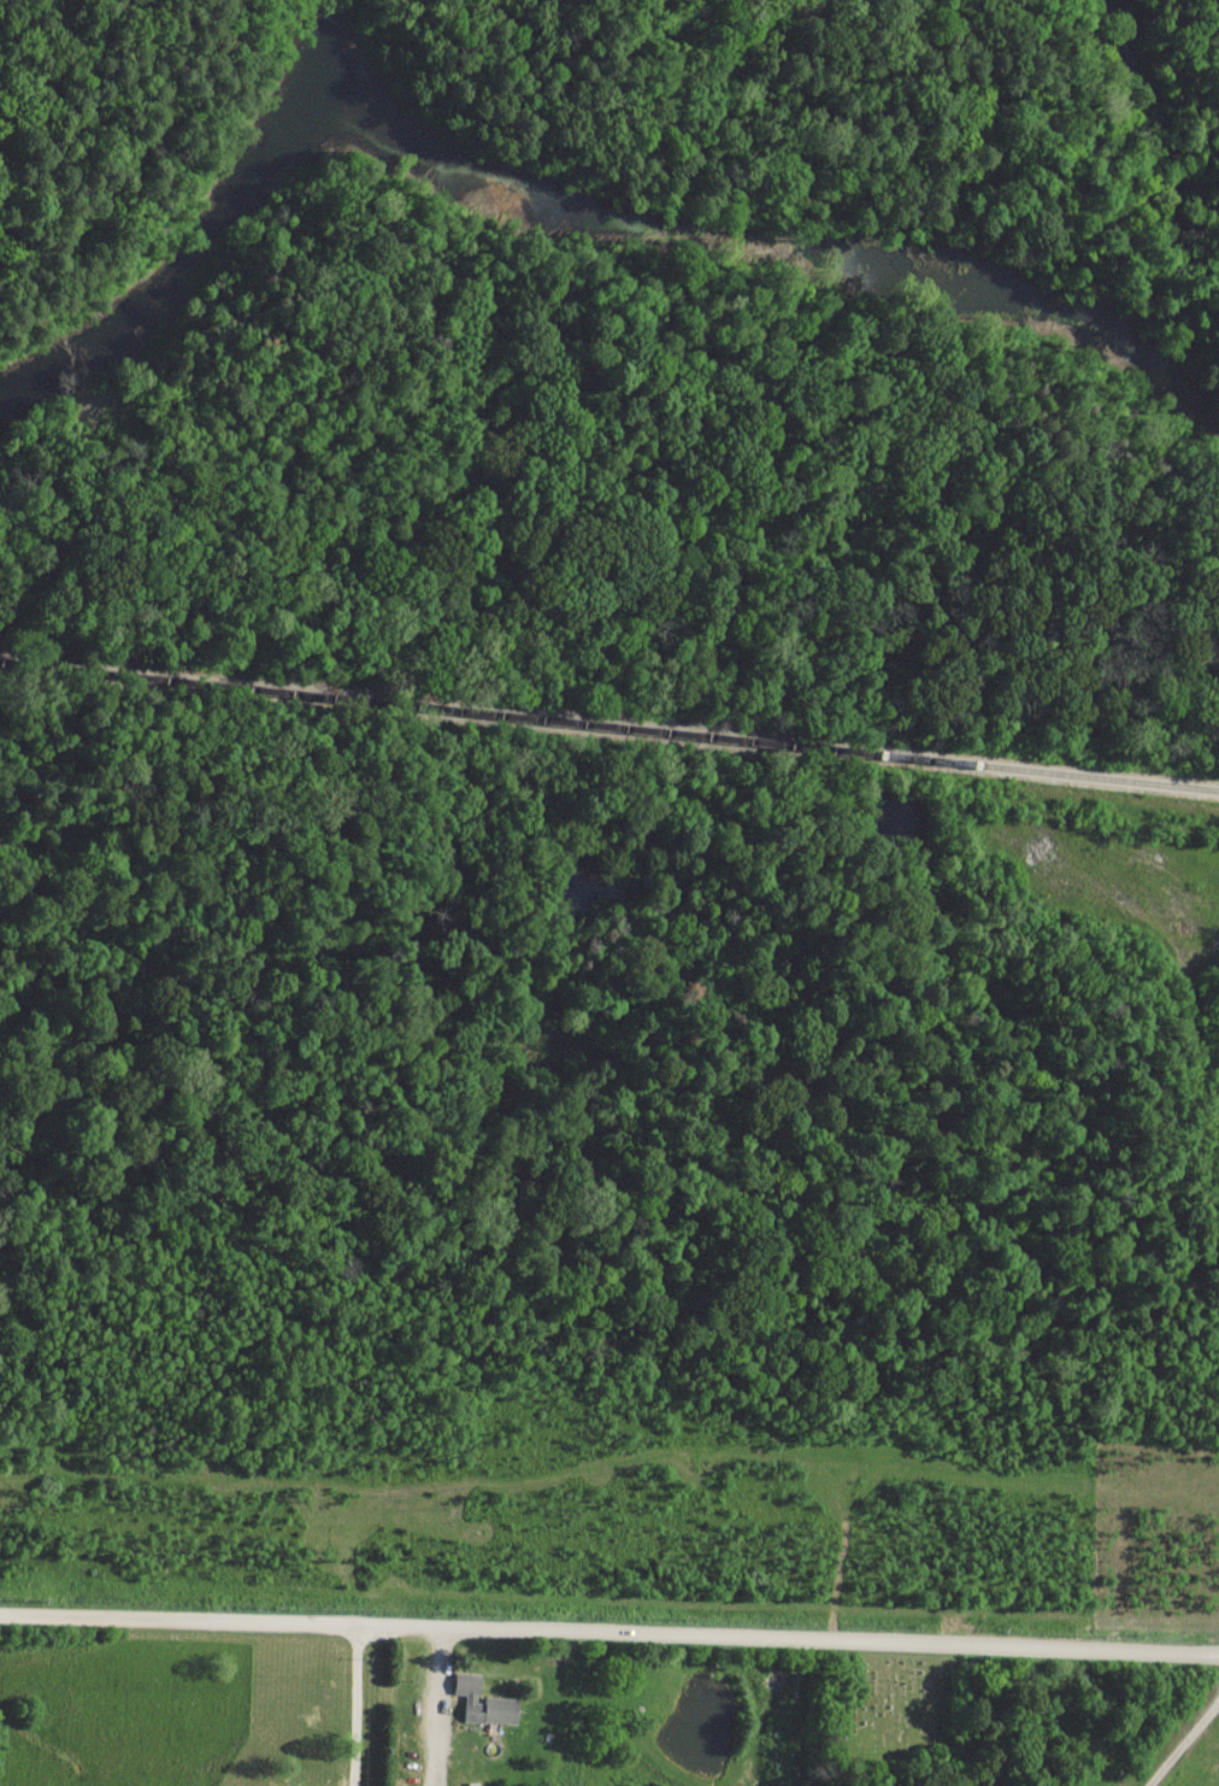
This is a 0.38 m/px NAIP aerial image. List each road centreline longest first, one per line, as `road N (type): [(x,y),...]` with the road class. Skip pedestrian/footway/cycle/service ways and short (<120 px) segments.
road 1 (residential): [(1218,1650),(0,1613)]

